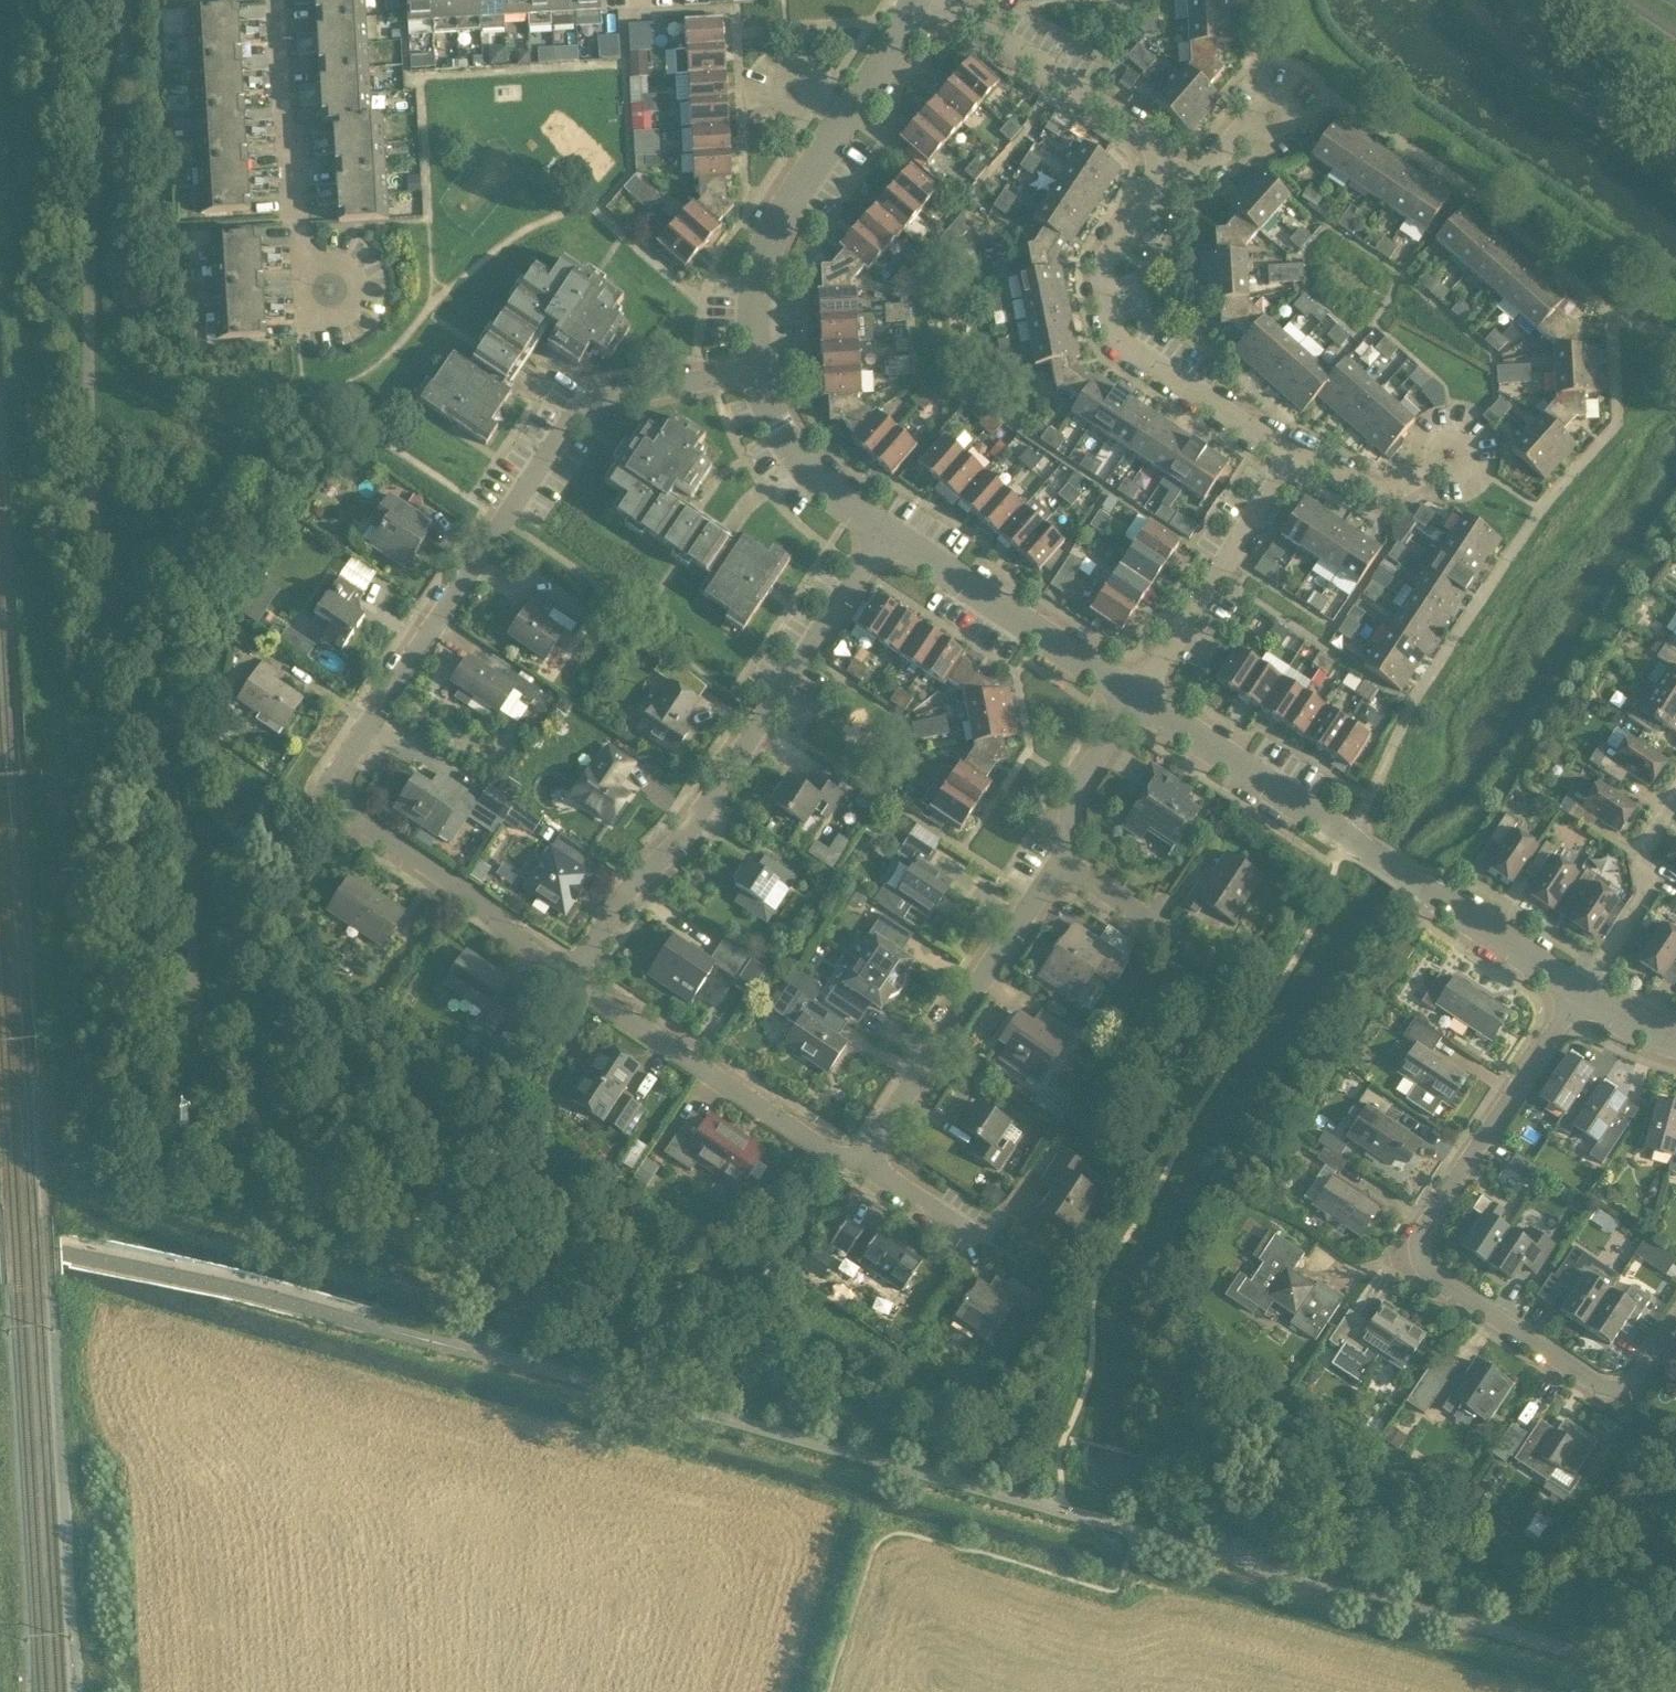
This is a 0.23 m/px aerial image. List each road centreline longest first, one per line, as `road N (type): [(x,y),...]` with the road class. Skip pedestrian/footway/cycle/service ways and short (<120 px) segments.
road 1 (residential): [(573,979),(531,953),(471,893),(343,810),(333,797),(334,775),(569,419),(598,399),(757,369)]
road 2 (residential): [(1675,1326),(1642,1378),(1623,1389),(1602,1388),(1420,1263),(1420,1236),(1577,990)]
road 3 (residential): [(573,979),(633,881),(691,825),(884,534)]
road 4 (residential): [(757,369),(758,271),(794,196),(896,42),(914,0)]
road 5 (residential): [(1294,458),(1125,347),(1113,329),(1108,258),(1161,172)]
road 6 (residential): [(1435,897),(1135,696)]
road 7 (residential): [(865,1154),(1063,861)]
road 8 (residential): [(865,1154),(845,1158),(825,1149),(573,979)]
road 9 (residential): [(327,293),(305,256),(292,193),(277,0)]
road 10 (residential): [(1135,696),(884,534)]
road 11 (residential): [(1161,172),(1140,132),(931,0)]
road 12 (residential): [(1135,696),(1294,458)]
road 13 (residential): [(1577,990),(1646,888),(1645,836),(1675,789)]
road 14 (residential): [(884,534),(807,474),(769,413),(757,369)]
road 15 (residential): [(1063,861),(1072,793),(1135,696)]
road 16 (residential): [(1435,897),(1577,990)]
road 17 (residential): [(1438,464),(1383,494),(1294,458)]
road 18 (residential): [(1173,933),(1063,861)]
road 19 (residential): [(965,1229),(880,1174),(865,1154)]

